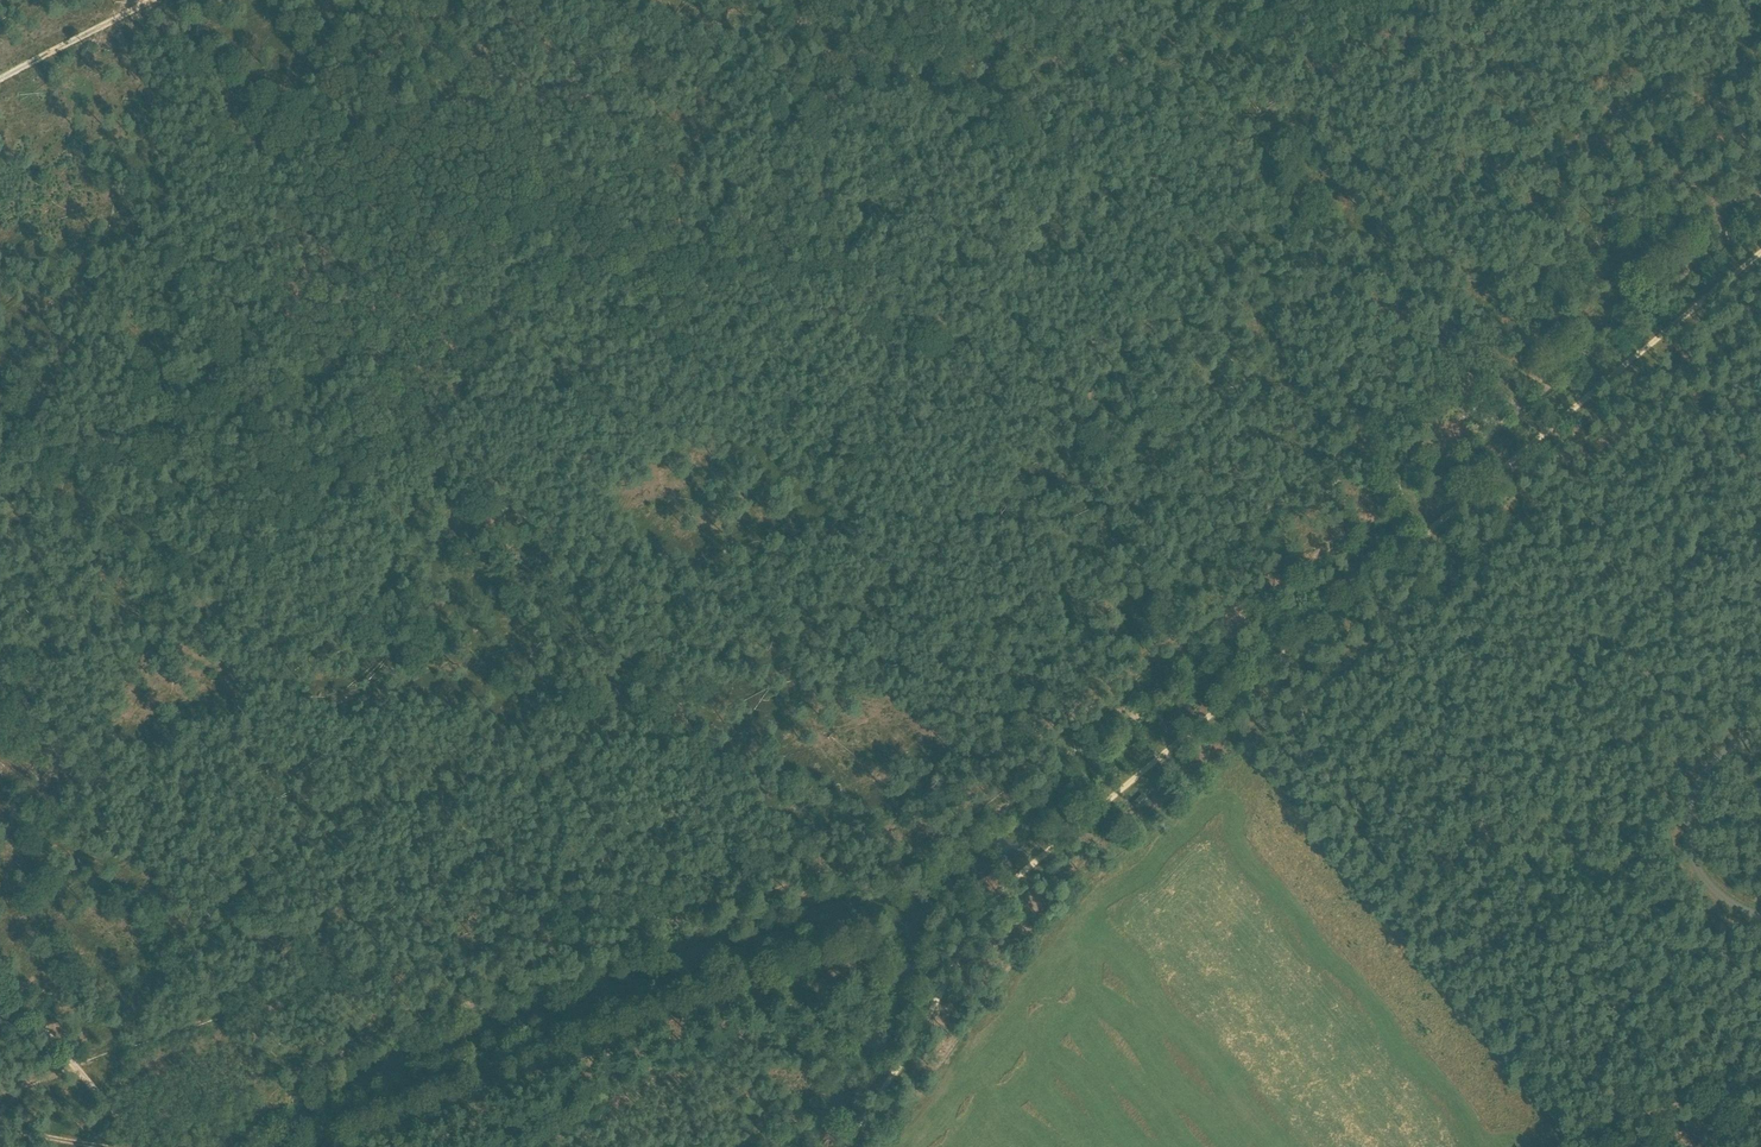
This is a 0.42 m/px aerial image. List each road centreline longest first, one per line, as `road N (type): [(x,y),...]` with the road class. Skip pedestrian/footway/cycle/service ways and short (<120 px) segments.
road 1 (track): [(1382,471),(1348,439),(958,755),(899,790),(0,1097)]
road 2 (track): [(1715,756),(1624,650),(1471,562),(1434,528)]
road 3 (track): [(1760,914),(1703,877),(1691,847),(1689,807),(1692,786),(1715,756),(1760,733)]
road 4 (track): [(0,974),(145,1146)]
road 5 (track): [(159,0),(0,85)]

